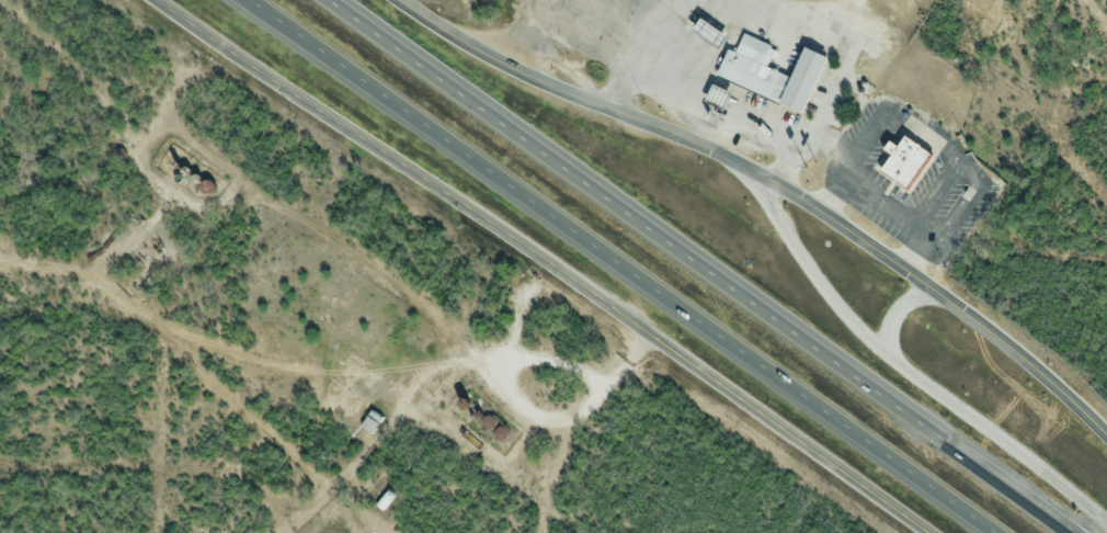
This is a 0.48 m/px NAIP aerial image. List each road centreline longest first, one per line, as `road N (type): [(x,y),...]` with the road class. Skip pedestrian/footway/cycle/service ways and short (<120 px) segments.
road 1 (tertiary): [(923,532),(160,0)]
road 2 (motorway): [(246,0),(990,532)]
road 3 (motorway): [(1075,532),(340,0)]
road 4 (tertiary): [(1106,433),(940,292),(747,170),(561,95),(400,0)]
road 5 (motorway): [(1106,521),(889,358),(819,279),(747,170)]

